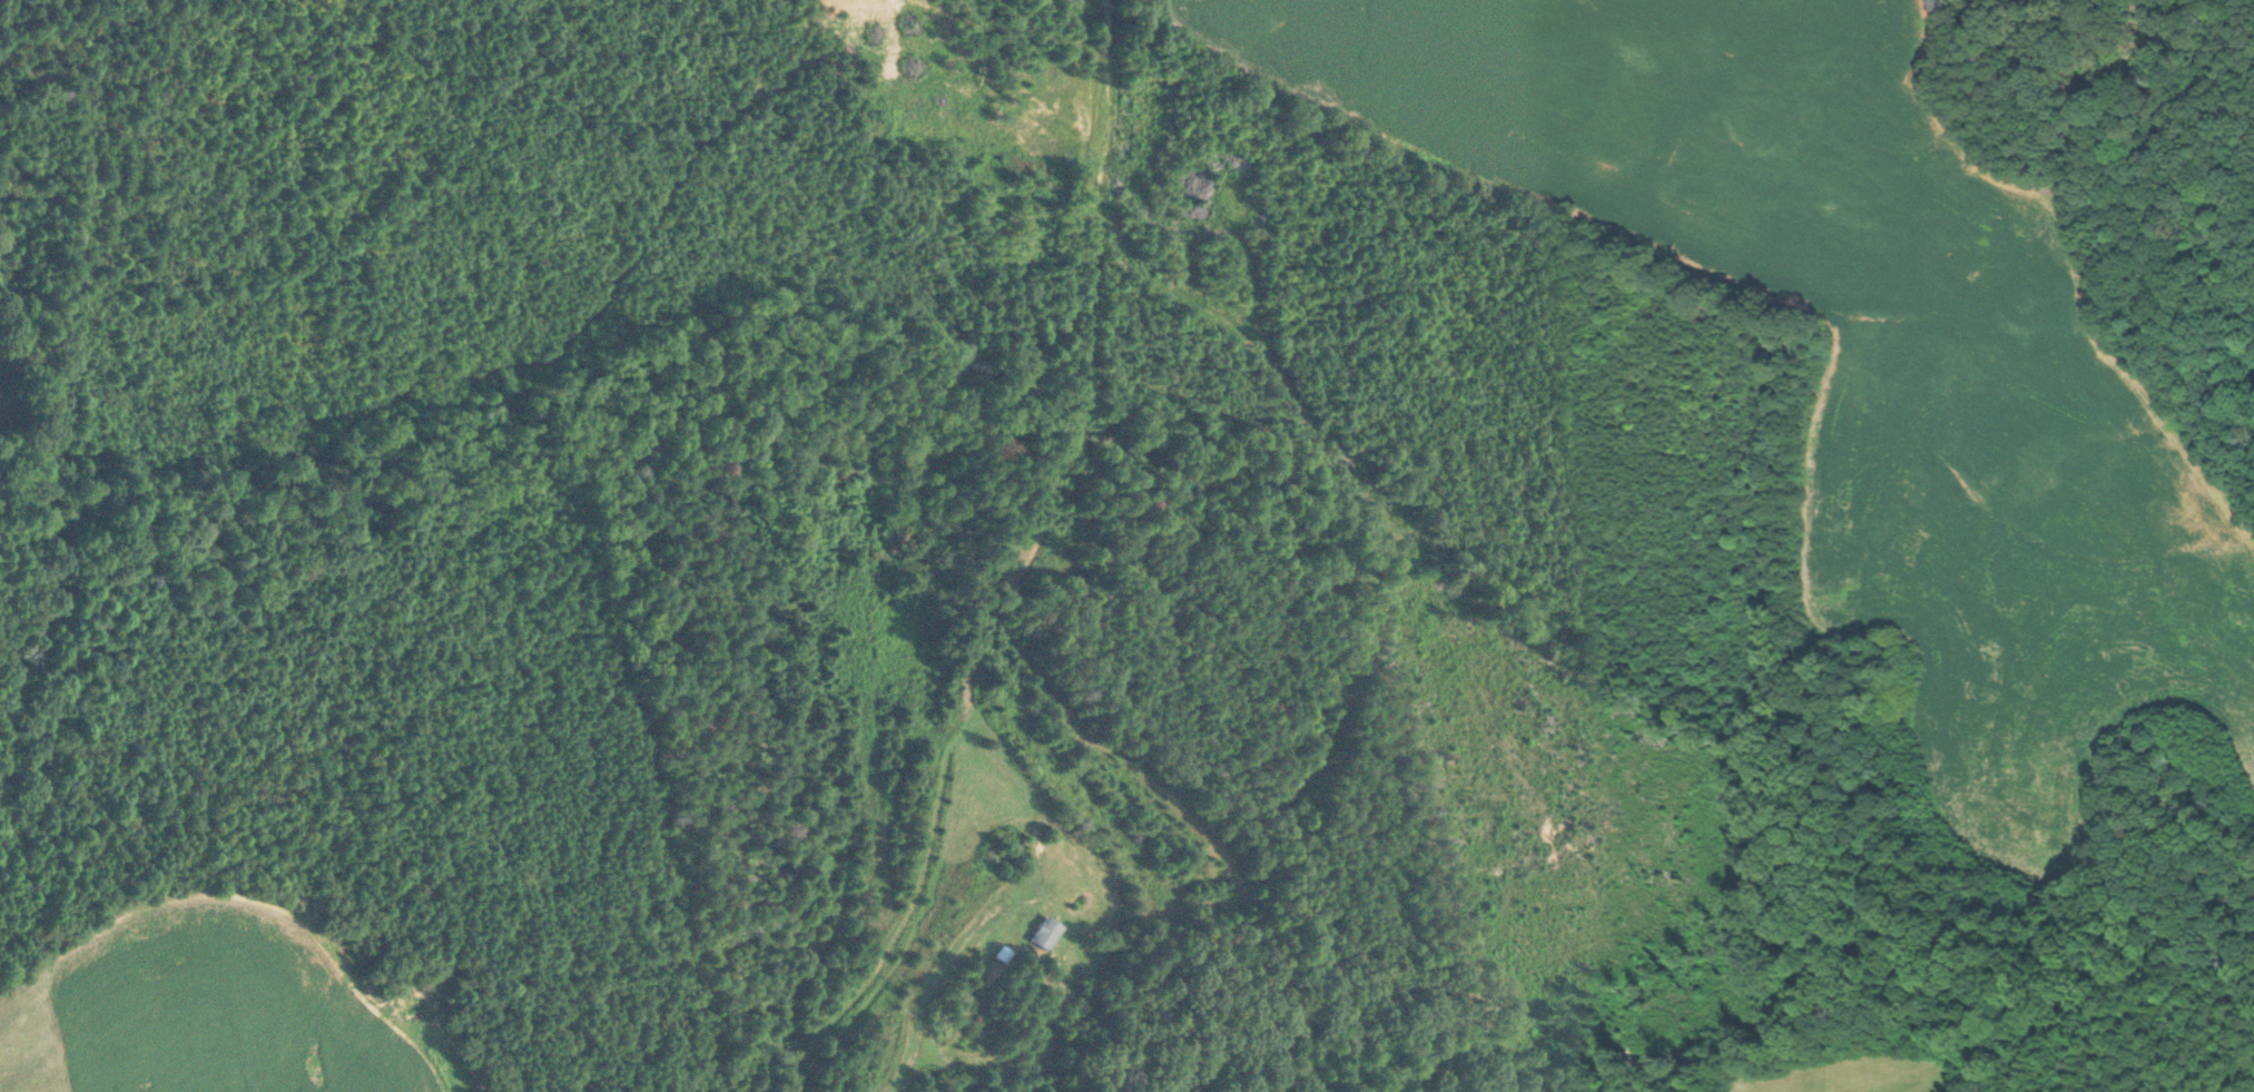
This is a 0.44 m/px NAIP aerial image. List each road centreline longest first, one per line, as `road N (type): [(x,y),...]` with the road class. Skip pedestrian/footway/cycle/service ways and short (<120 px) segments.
road 1 (residential): [(790,1091),(911,918),(936,843),(953,741)]
road 2 (track): [(1101,244),(1108,0)]

